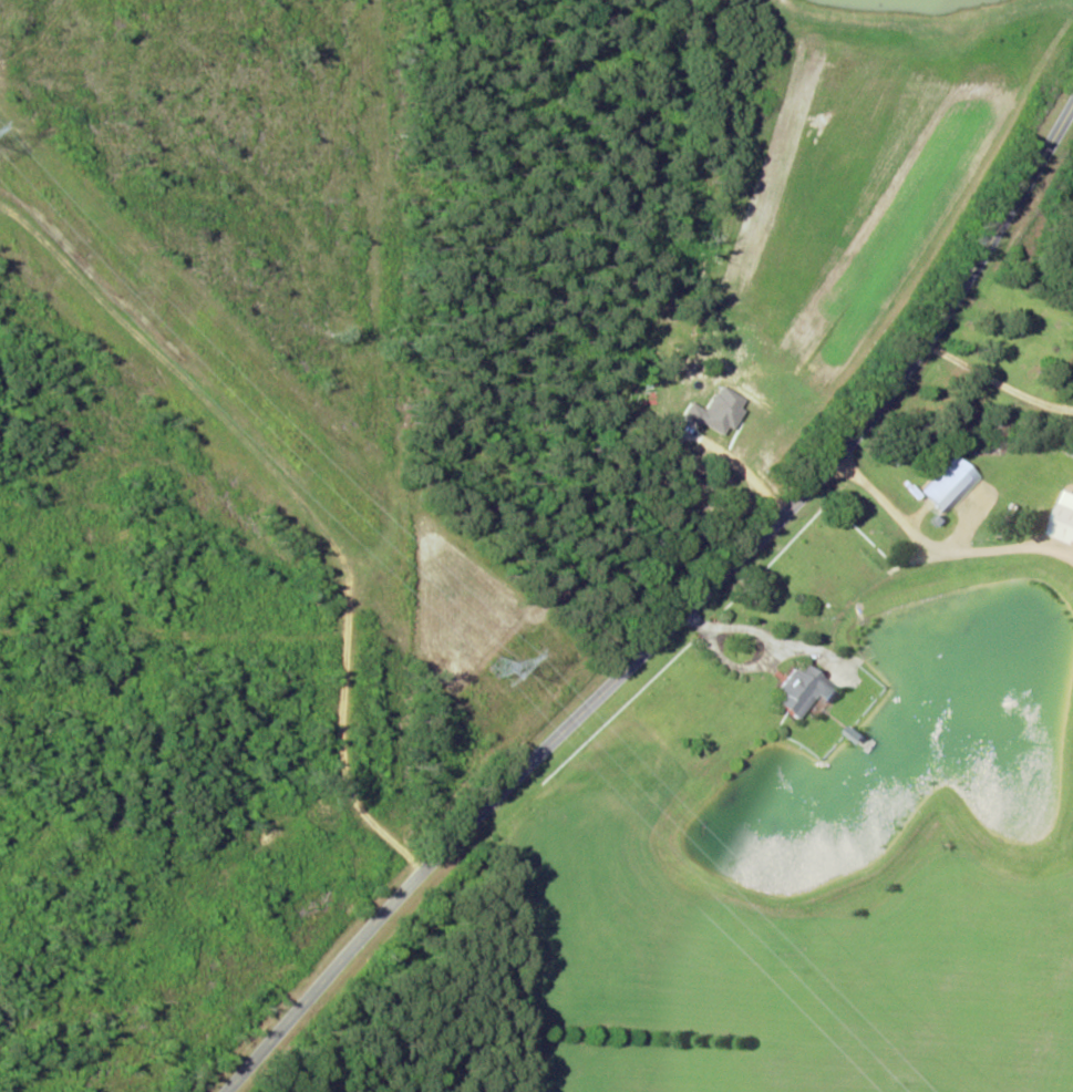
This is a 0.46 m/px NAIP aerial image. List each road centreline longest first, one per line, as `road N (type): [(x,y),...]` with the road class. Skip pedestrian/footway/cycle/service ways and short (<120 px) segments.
road 1 (residential): [(308,1091),(867,465),(1060,199),(1072,166)]

